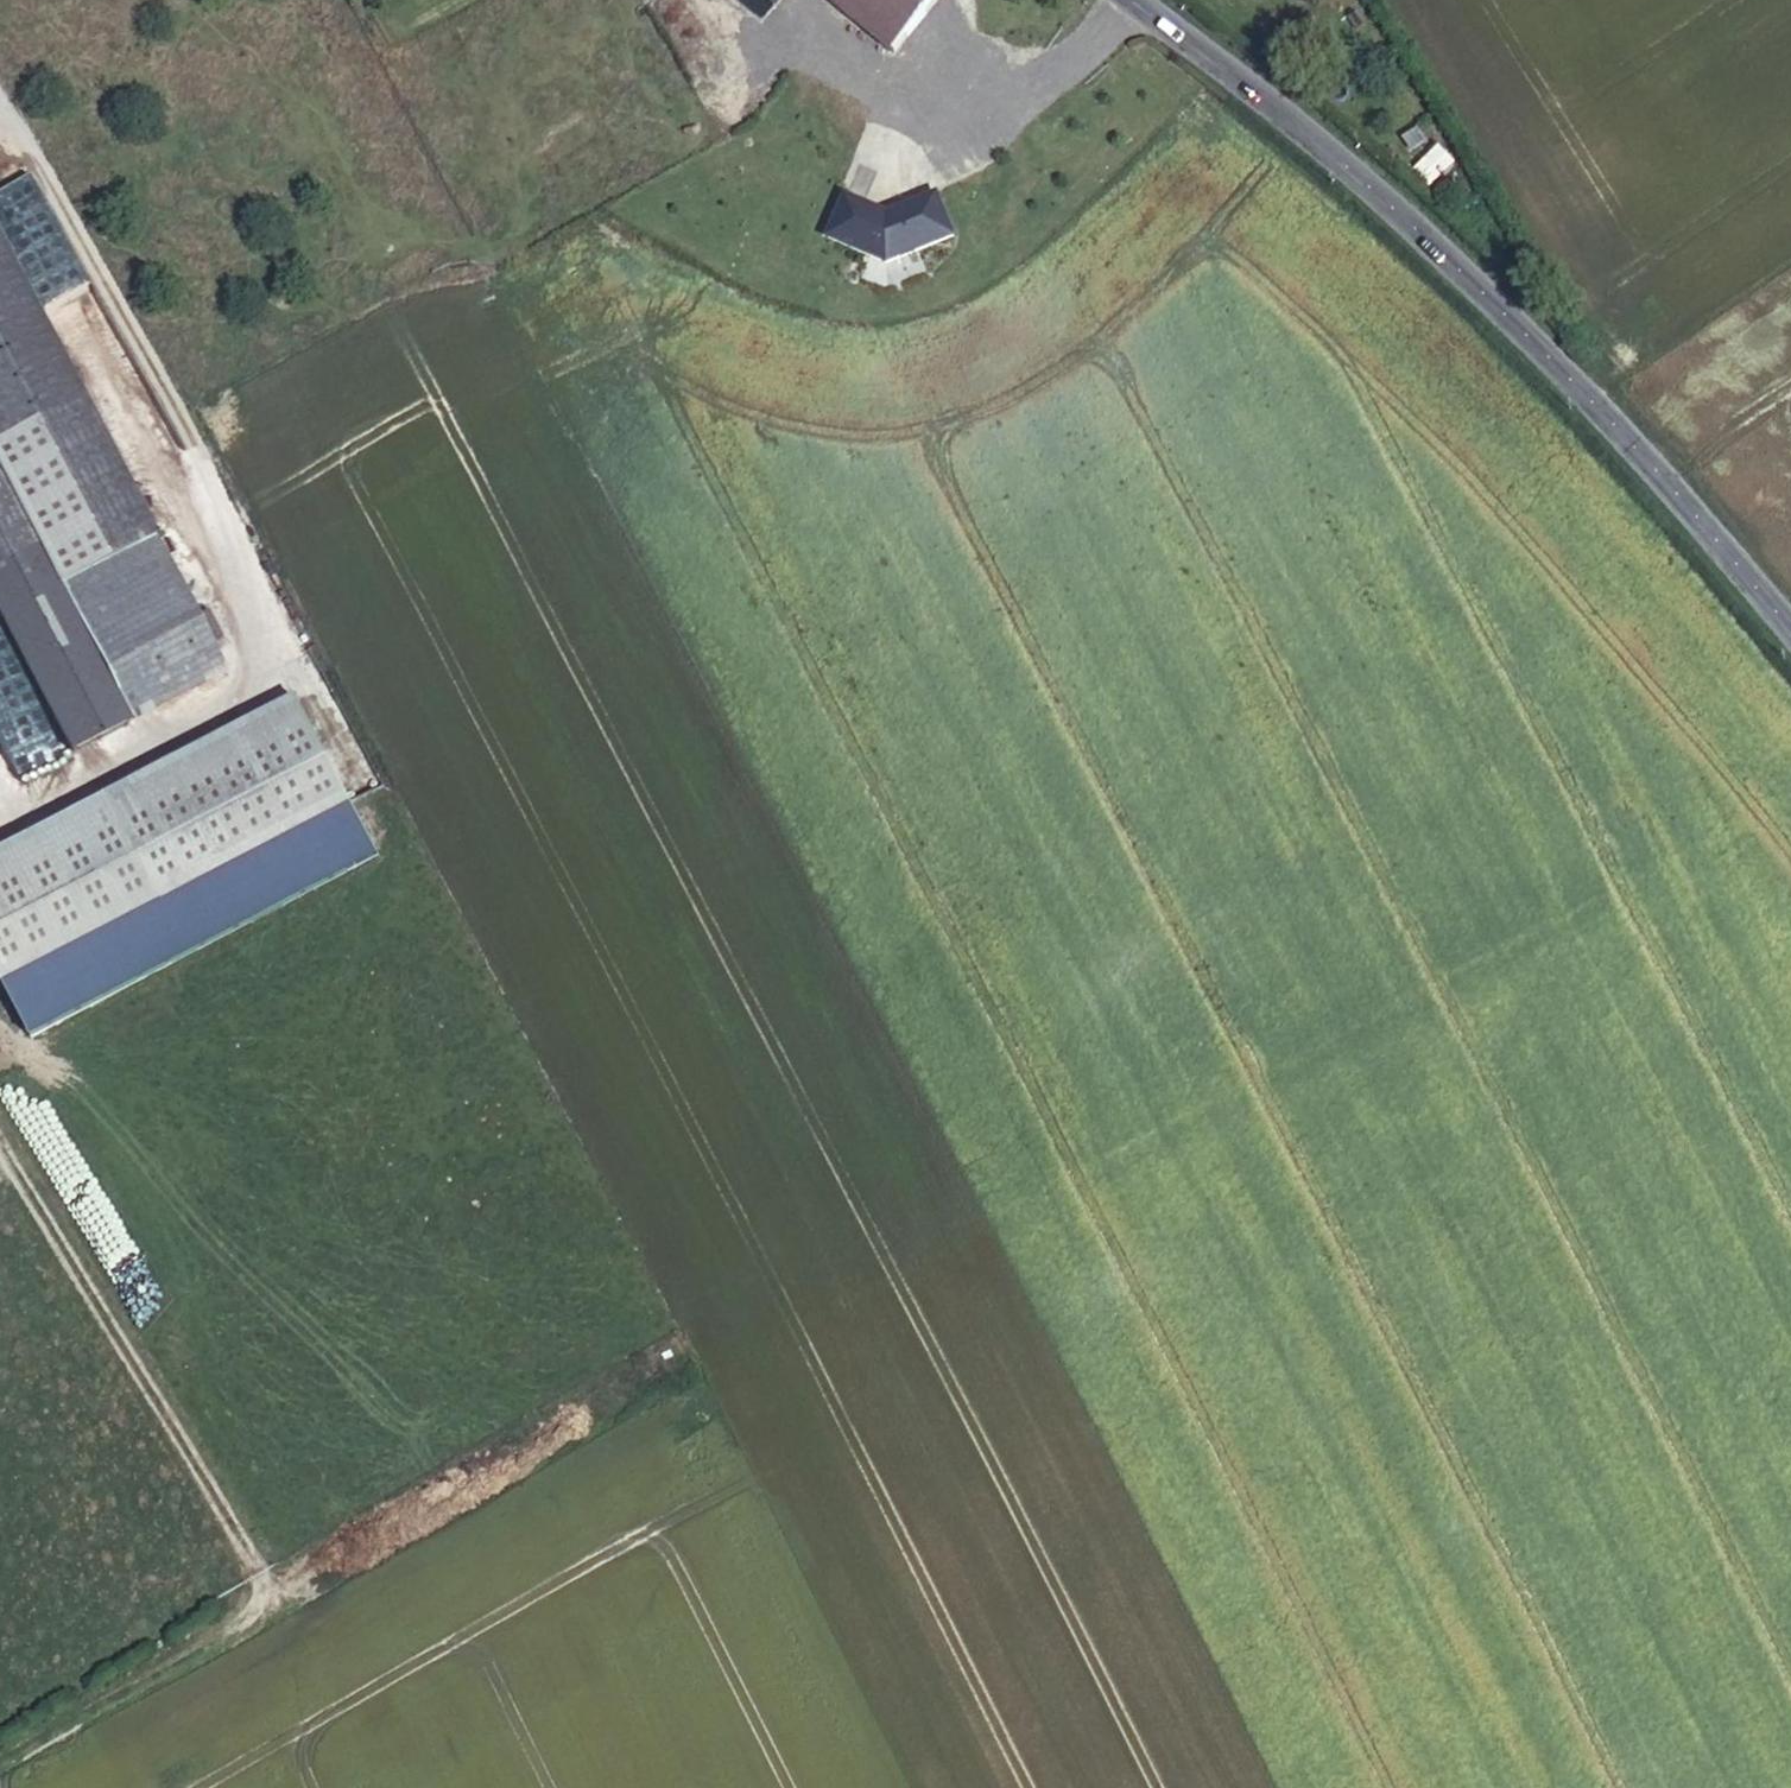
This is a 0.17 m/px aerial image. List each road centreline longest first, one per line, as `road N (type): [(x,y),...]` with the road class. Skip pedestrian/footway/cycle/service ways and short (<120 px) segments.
road 1 (tertiary): [(1790,632),(1730,556),(1338,158),(1134,0)]

